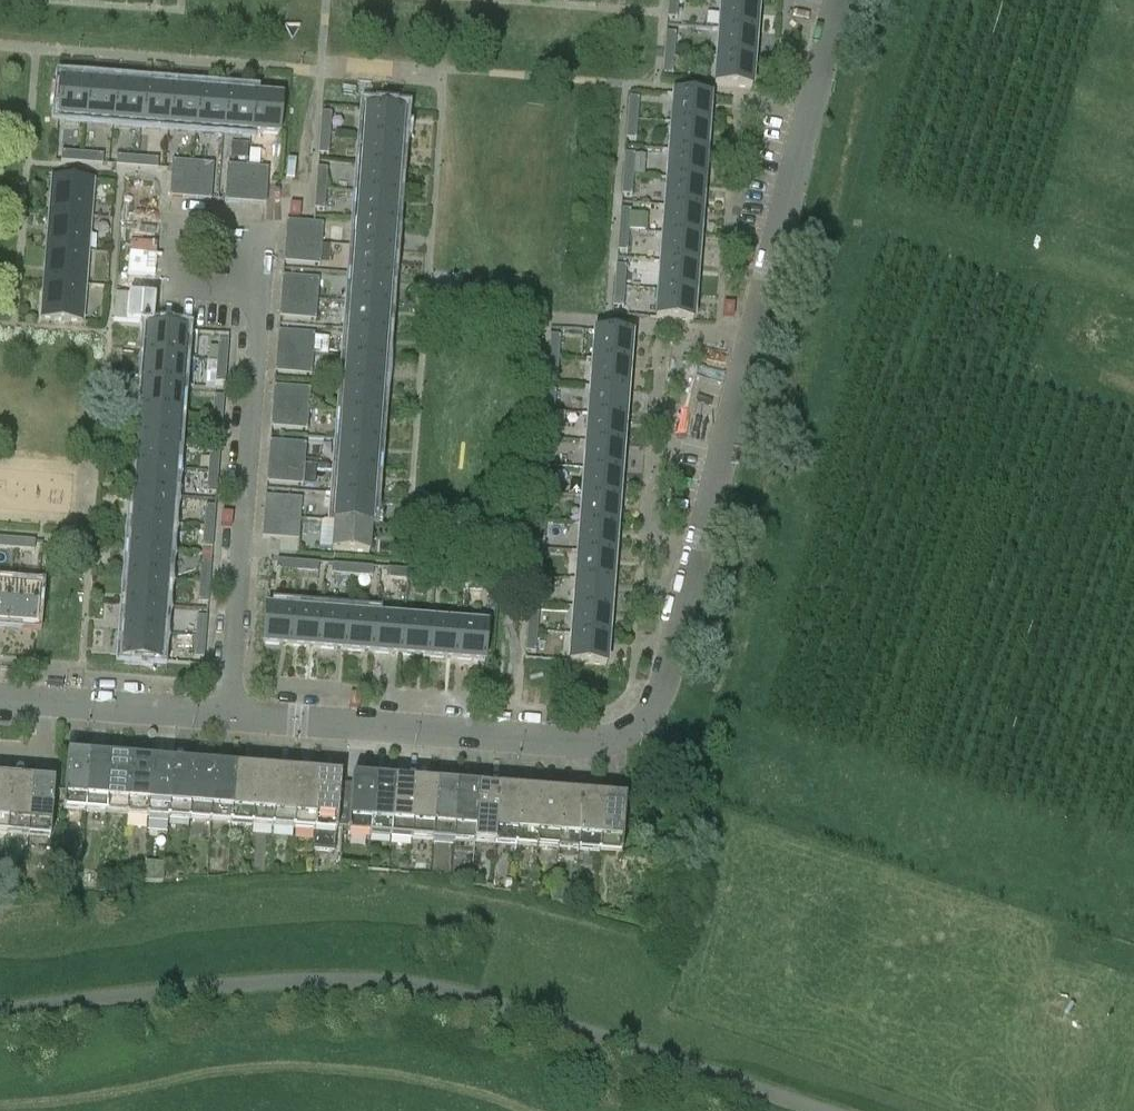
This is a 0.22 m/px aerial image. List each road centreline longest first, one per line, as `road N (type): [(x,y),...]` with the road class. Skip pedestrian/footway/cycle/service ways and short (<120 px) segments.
road 1 (residential): [(234,717),(629,748),(642,735),(673,647),(835,0)]
road 2 (unclassified): [(0,1012),(202,987),(386,982),(458,993),(822,1110)]
road 3 (residential): [(234,717),(259,300)]
road 4 (residential): [(64,704),(234,717)]
road 5 (residential): [(165,230),(176,219),(252,225),(262,245),(259,300)]
road 6 (residential): [(259,300),(174,292),(161,279),(165,230)]

